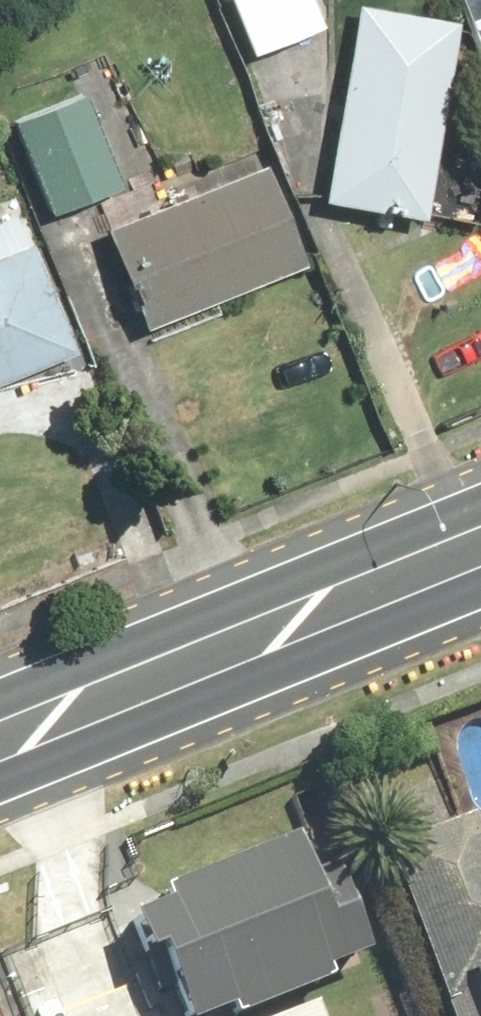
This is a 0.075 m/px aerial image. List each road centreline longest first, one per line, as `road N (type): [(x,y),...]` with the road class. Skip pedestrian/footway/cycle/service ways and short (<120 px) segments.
road 1 (secondary): [(480,544),(43,720)]
road 2 (residential): [(43,720),(68,952),(94,1015)]

